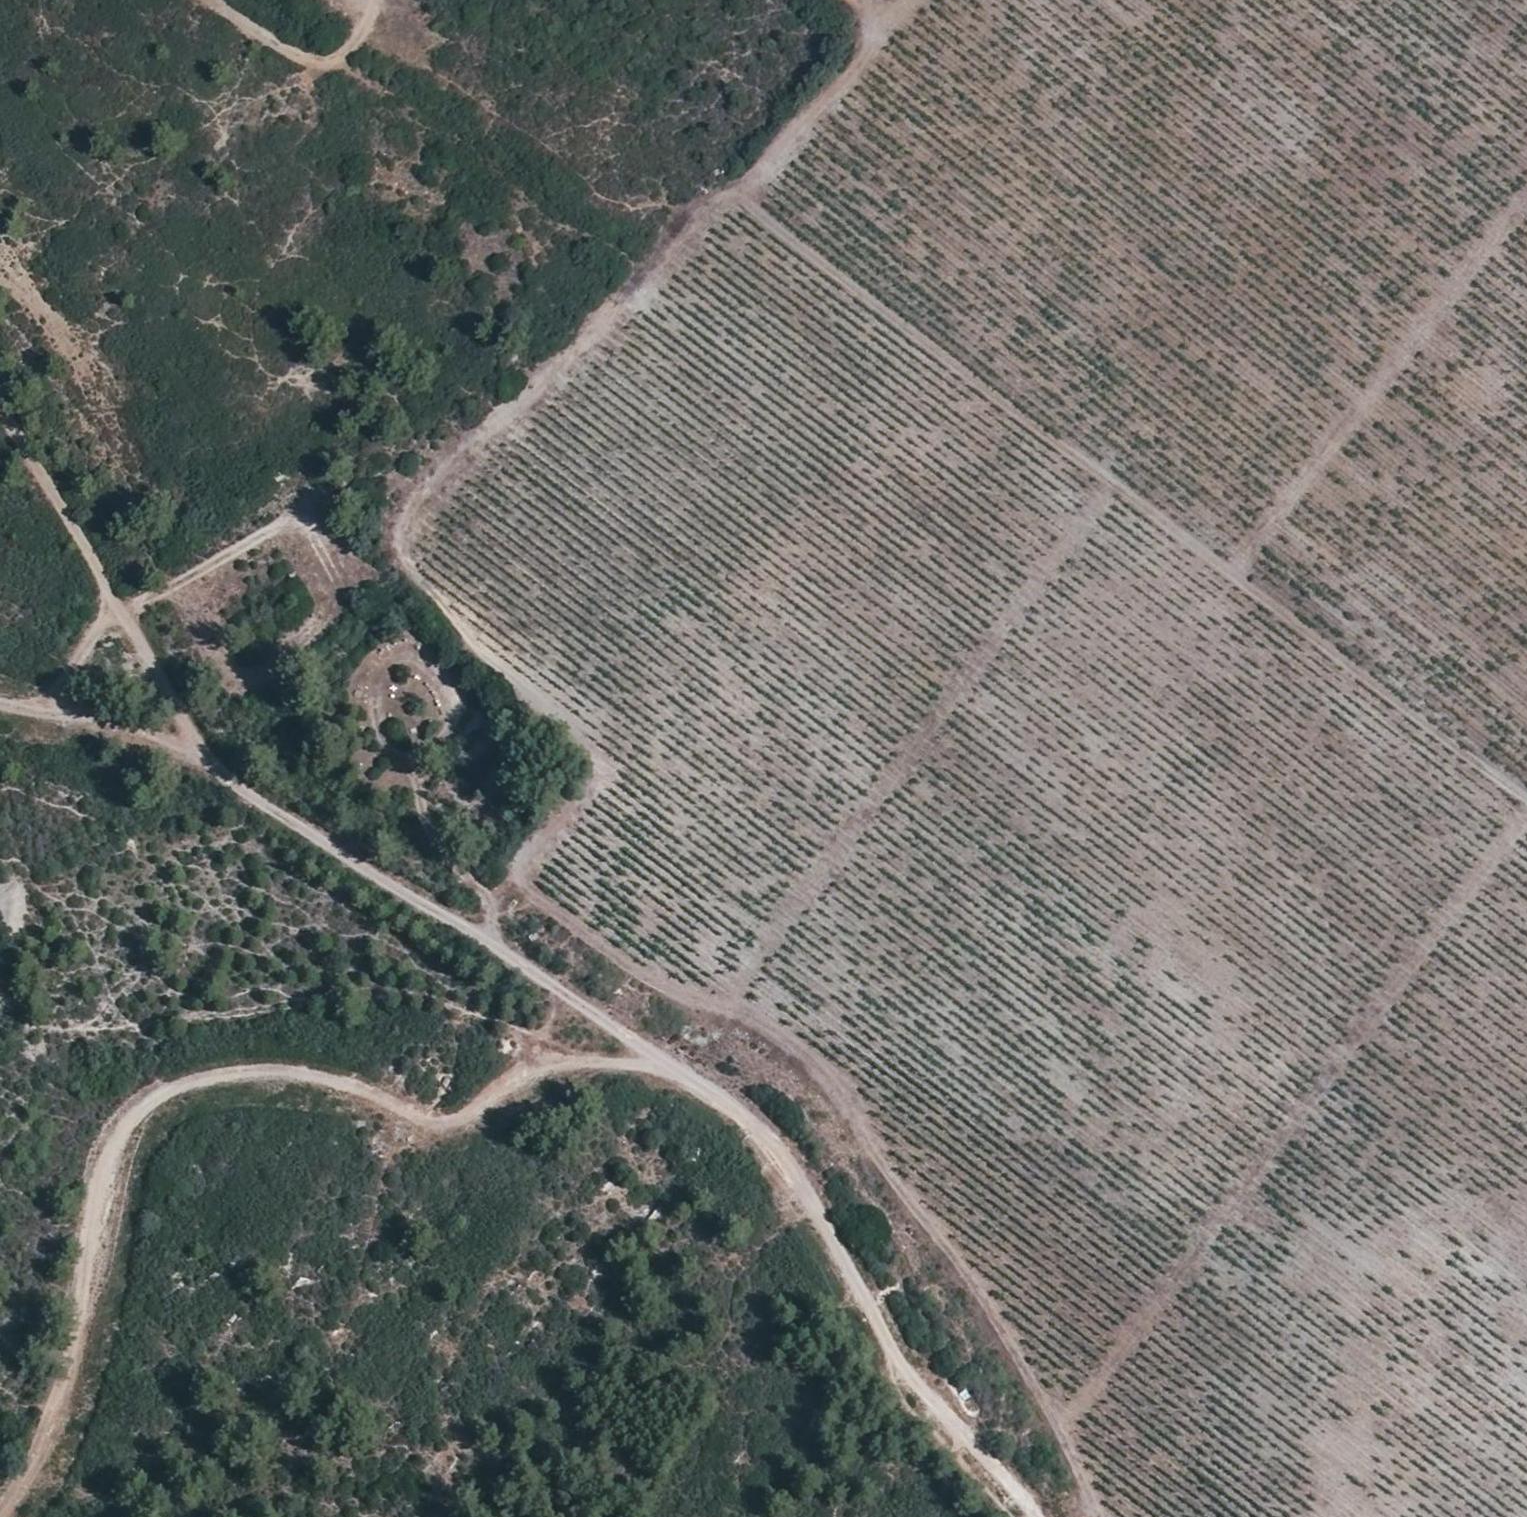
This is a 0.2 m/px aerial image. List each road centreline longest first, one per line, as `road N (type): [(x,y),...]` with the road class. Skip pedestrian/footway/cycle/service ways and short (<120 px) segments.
road 1 (track): [(0,703),(109,721),(196,754),(647,1044),(764,1137),(892,1358),(1034,1516)]
road 2 (track): [(7,1516),(40,1469),(62,1408),(102,1263),(112,1168),(129,1128),(153,1099),(230,1076),(274,1072),(319,1079),(439,1125),(468,1118),(561,1065),(651,1064),(682,1074)]
road 3 (track): [(223,775),(0,413)]

